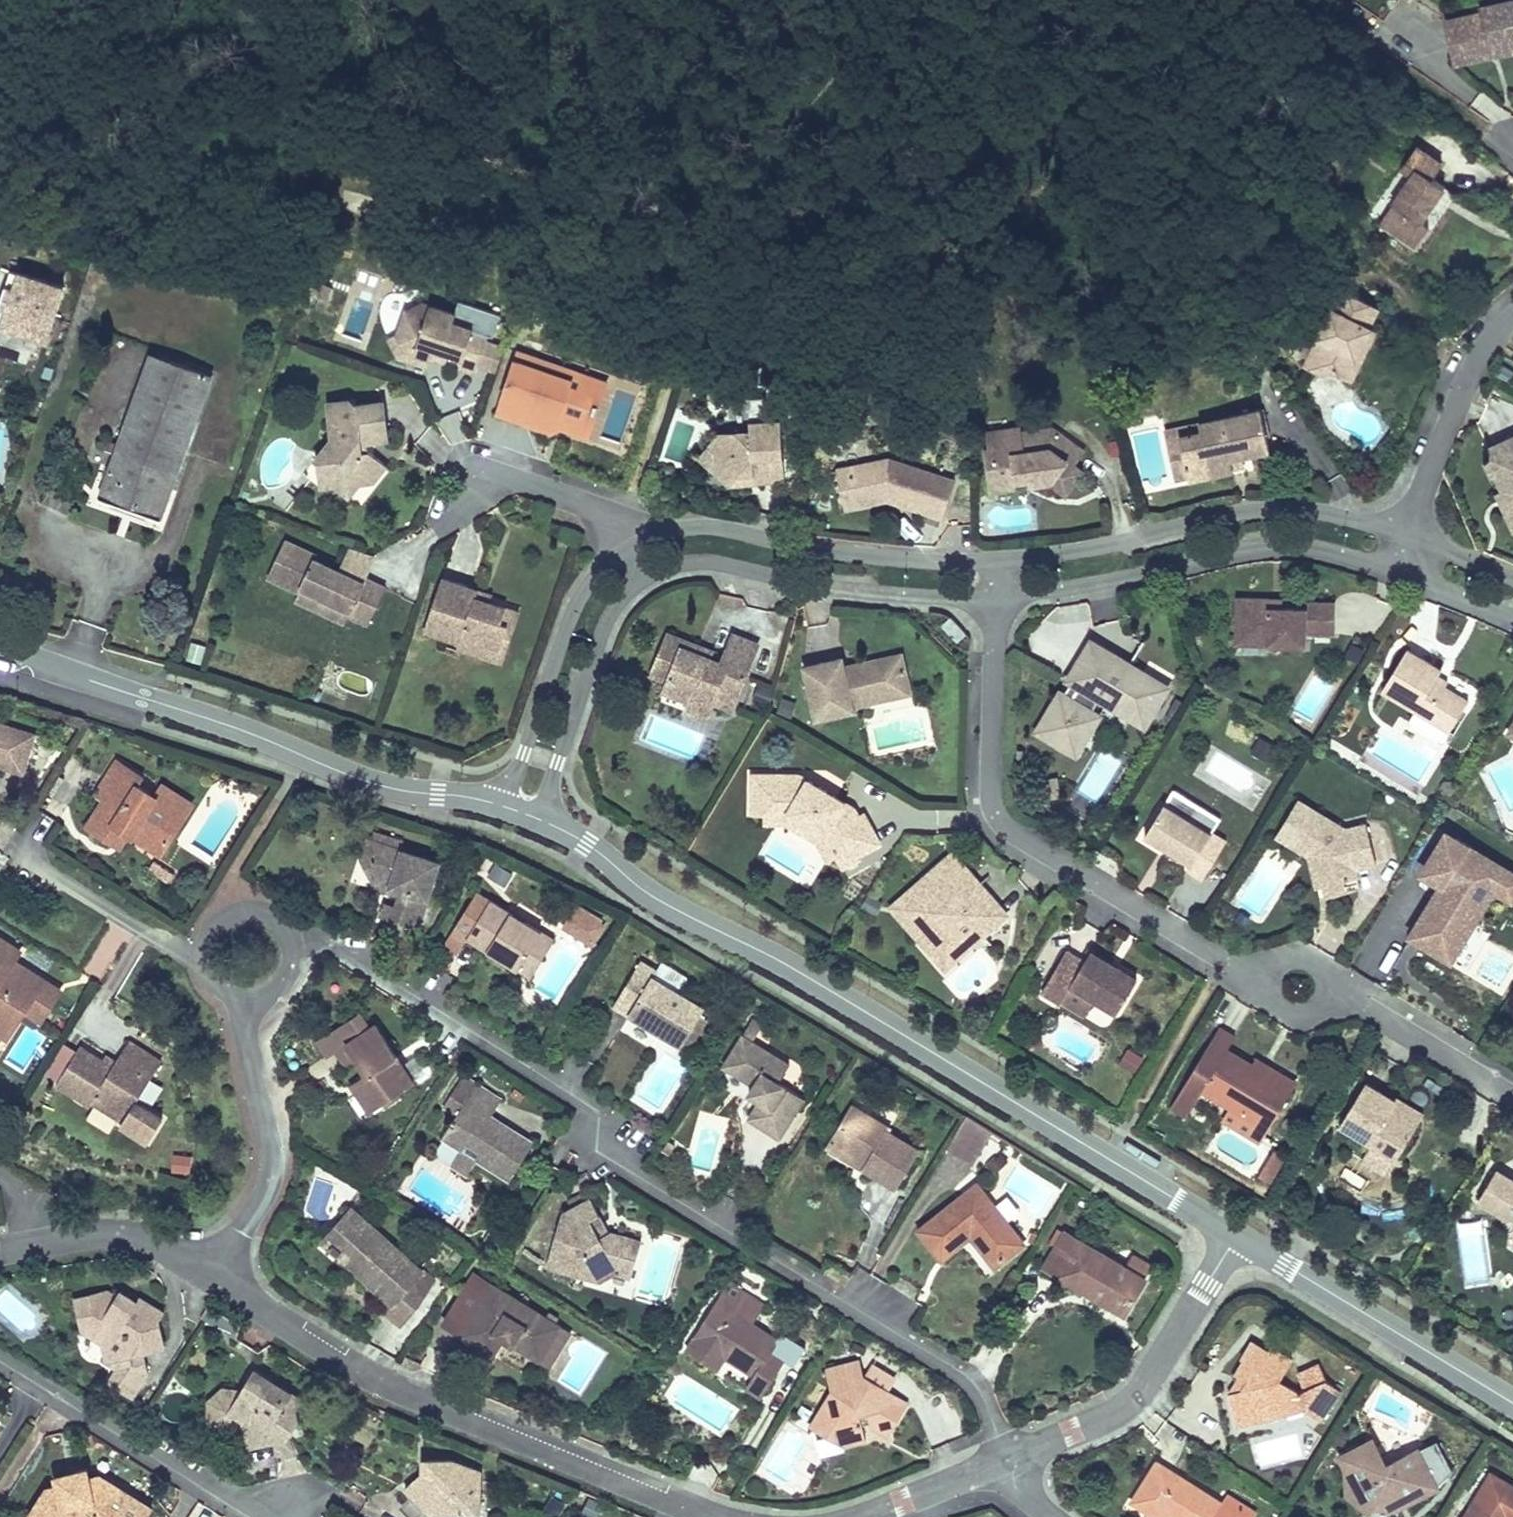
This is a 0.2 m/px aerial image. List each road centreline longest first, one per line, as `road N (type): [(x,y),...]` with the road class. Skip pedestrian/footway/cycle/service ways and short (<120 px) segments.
road 1 (residential): [(1005,1458),(982,1395),(966,1376),(607,1158),(586,1104),(338,949),(289,945)]
road 2 (residential): [(1512,1096),(1373,1007),(1226,963),(998,822),(990,793),(996,599)]
road 3 (tertiary): [(542,821),(668,906),(773,957),(1237,1236)]
road 4 (residential): [(708,1516),(339,1366),(211,1279)]
road 5 (tertiary): [(0,649),(352,777),(501,806)]
road 6 (residential): [(1409,538),(1309,512),(1250,511),(1098,548),(997,561)]
road 7 (residential): [(996,599),(1265,547),(1312,548),(1397,571)]
road 8 (residential): [(997,561),(858,556),(701,528),(628,550)]
road 9 (residential): [(644,580),(705,563),(830,589),(996,599)]
road 10 (residential): [(293,1516),(222,1502),(0,1362)]
road 11 (residential): [(1237,1236),(1133,1400),(1005,1458)]
road 12 (tertiary): [(1237,1236),(1512,1404)]
road 13 (residential): [(211,1279),(270,1177),(245,1001)]
road 14 (residential): [(628,550),(604,566),(574,607),(501,806)]
road 15 (residential): [(542,821),(606,622),(644,580)]
road 16 (residential): [(1409,538),(1458,395),(1512,316)]
road 17 (residential): [(199,952),(24,854)]
road 18 (residential): [(628,550),(583,503),(517,481),(487,485),(464,501)]
road 19 (residential): [(211,1279),(121,1234),(46,1243)]
road 20 (residential): [(1005,1458),(867,1516)]
road 21 (residential): [(289,945),(281,928),(249,910),(215,921),(199,952)]
road 22 (residential): [(1397,571),(1512,616)]

